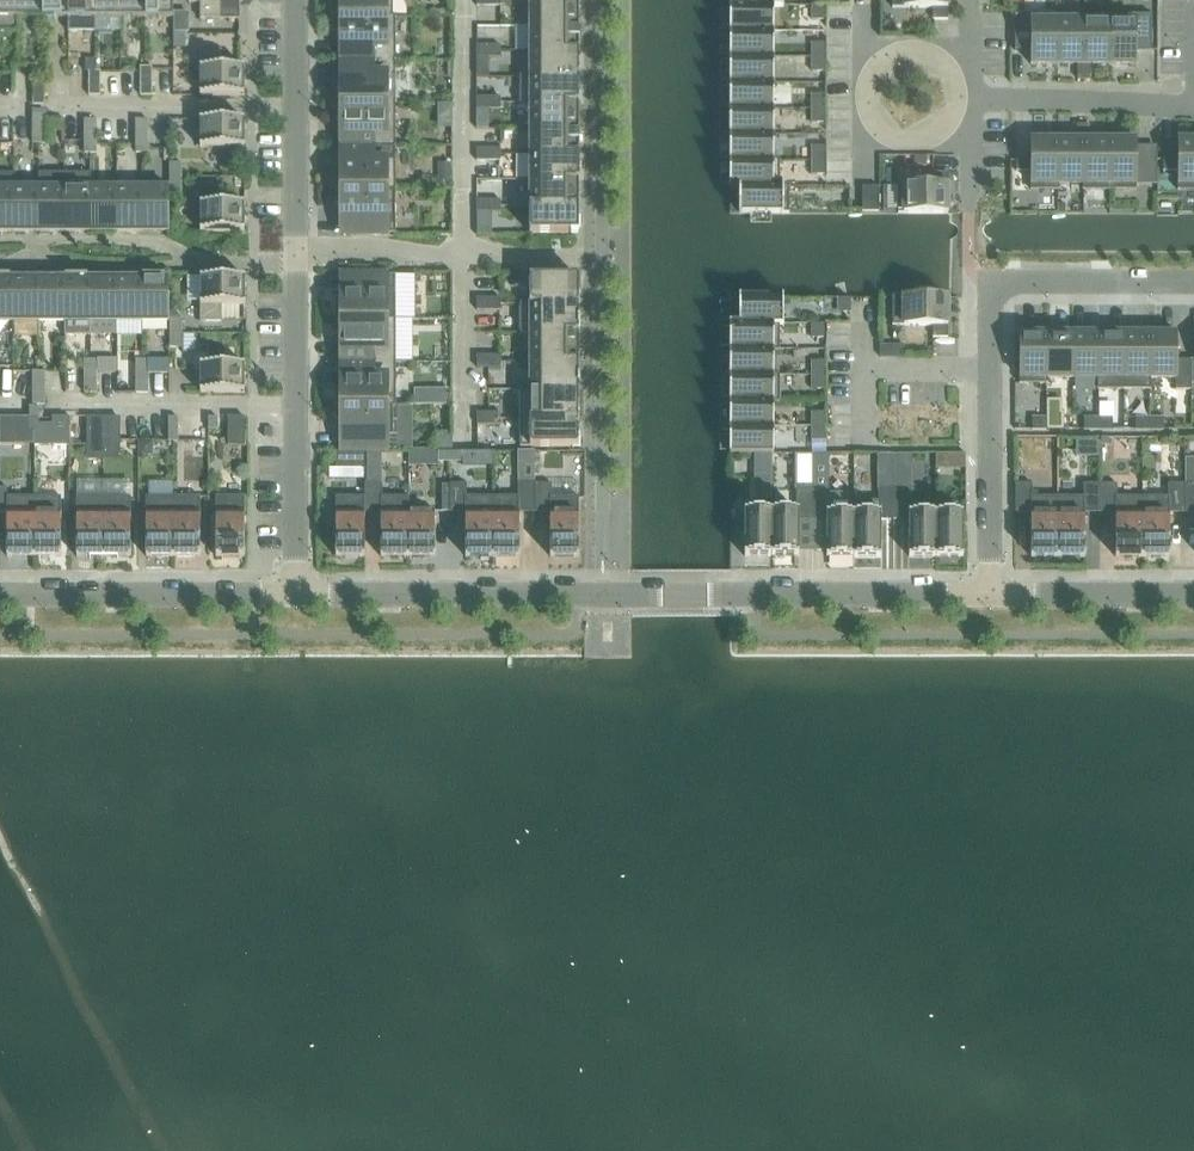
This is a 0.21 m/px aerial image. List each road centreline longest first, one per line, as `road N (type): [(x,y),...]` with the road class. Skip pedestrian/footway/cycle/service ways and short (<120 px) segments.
road 1 (residential): [(997,600),(303,598)]
road 2 (residential): [(303,598),(302,0)]
road 3 (residential): [(303,598),(0,597)]
road 4 (residential): [(1193,278),(993,279),(993,373)]
road 5 (residential): [(958,96),(937,59),(908,51),(881,63),(866,88),(869,116),(900,143),(928,141),(956,110)]
road 6 (residential): [(993,373),(997,600)]
road 7 (residential): [(1193,106),(974,98)]
road 8 (residential): [(1193,600),(997,600)]
road 9 (residential): [(868,372),(993,373)]

